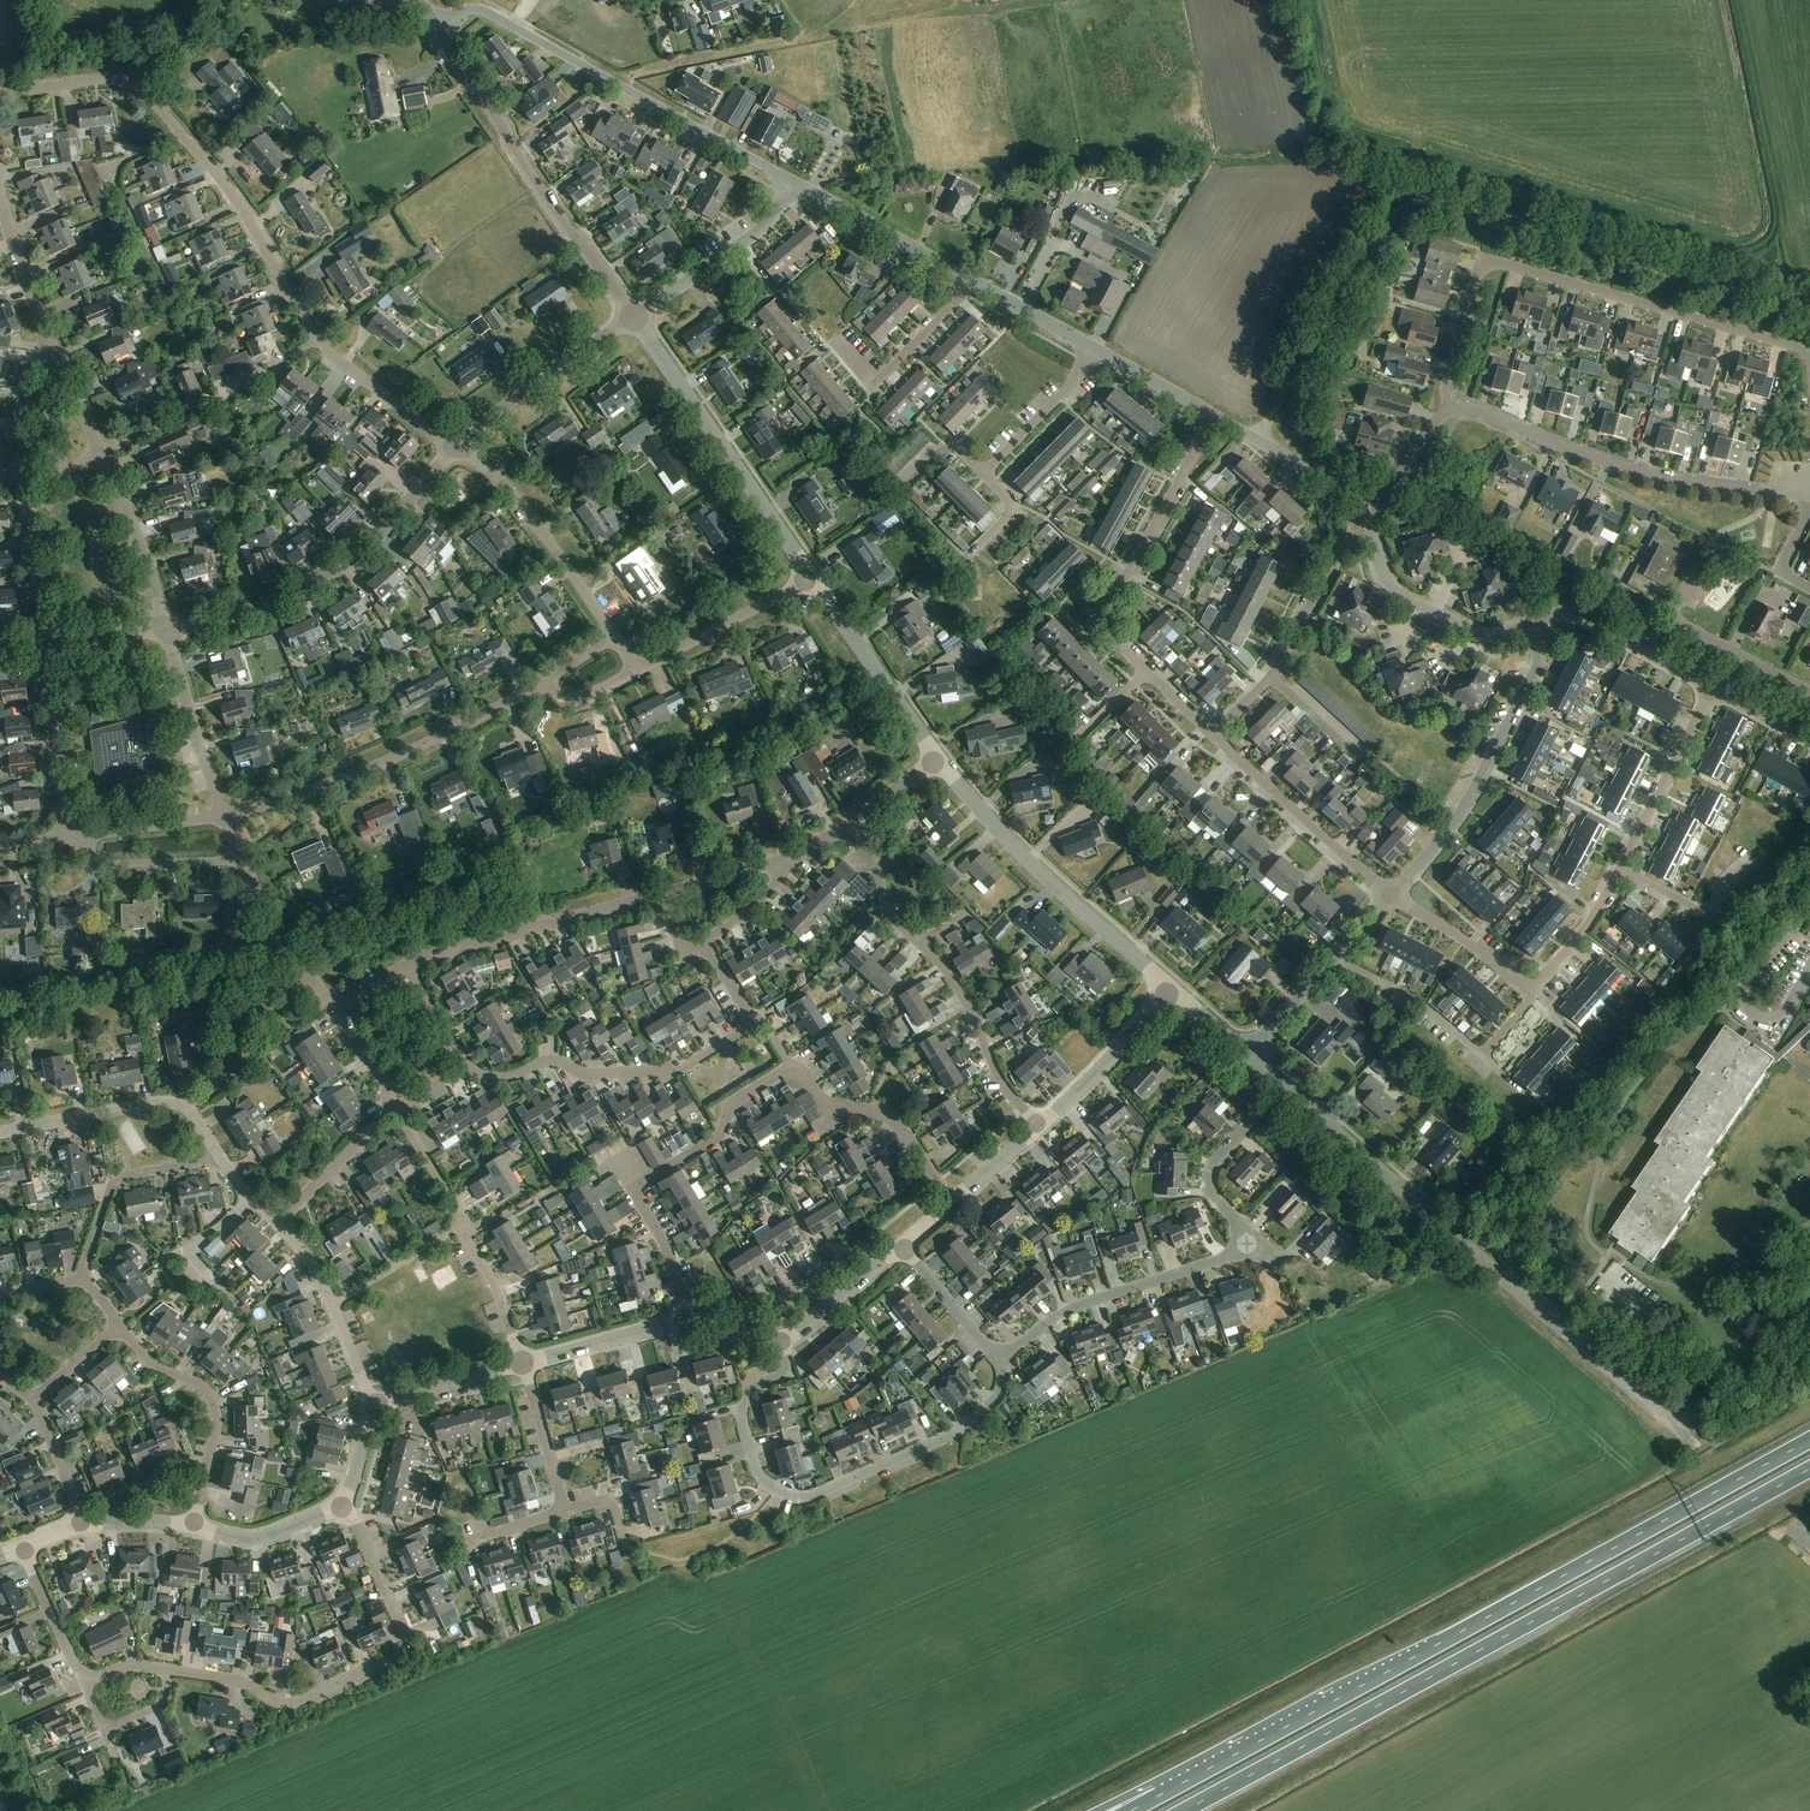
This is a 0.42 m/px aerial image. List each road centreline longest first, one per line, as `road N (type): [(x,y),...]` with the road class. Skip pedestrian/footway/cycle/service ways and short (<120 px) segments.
road 1 (trunk): [(1809,1440),(1160,1796)]
road 2 (trunk): [(1187,1810),(1809,1469)]
road 3 (track): [(1809,309),(1442,199),(1410,202),(1394,215),(1303,352),(1255,438)]
road 4 (unclassified): [(1683,1435),(1284,1085)]
road 5 (residential): [(1809,361),(1801,348),(1495,261),(1479,270),(1445,388),(1448,407)]
road 6 (residential): [(783,1341),(784,1373),(752,1386),(744,1422),(758,1473),(793,1497),(812,1496),(942,1439),(1000,1394),(1006,1362)]
road 7 (residential): [(169,1670),(238,1682),(292,1704),(398,1653),(401,1624),(344,1504)]
road 8 (residential): [(436,30),(463,12),(485,11),(792,182)]
road 9 (residential): [(1214,735),(1103,619),(1215,417)]
road 10 (residential): [(1809,478),(1768,494),(1643,478),(1477,409),(1448,407)]
road 11 (unclassified): [(169,633),(317,585),(379,537),(458,448)]
road 12 (unclassified): [(633,317),(567,231),(436,30)]
road 13 (residential): [(681,1322),(665,1245),(634,1187),(711,1143),(733,1104),(791,1067)]
road 14 (residential): [(224,816),(374,766),(542,684)]
road 15 (unclassified): [(1173,991),(1053,884),(936,758)]
road 16 (unclassified): [(813,578),(633,317)]
road 17 (unclassified): [(1391,895),(1461,810),(1529,681),(1538,655),(1530,626)]
road 18 (residential): [(315,338),(222,179),(135,86)]
road 19 (residential): [(465,1070),(511,1077),(554,1060),(584,1075),(680,1071),(739,1034),(749,1018)]
road 20 (residential): [(407,965),(664,895)]
road 21 (residential): [(1214,735),(1274,673),(1342,545),(1368,527)]
road 22 (residential): [(1334,958),(1426,1003),(1482,1053),(1531,1000),(1530,990)]
road 23 (residential): [(1006,1362),(1080,1305),(1233,1252)]
road 24 (residential): [(193,1527),(218,1425),(211,1396),(152,1365),(120,1327)]
road 25 (residential): [(614,637),(520,501),(458,448)]
road 26 (residential): [(315,338),(232,398),(103,456)]
road 27 (residential): [(1391,895),(1214,735)]
road 28 (residential): [(1809,900),(1745,979),(1747,1011),(1770,1021),(1809,967)]
road 29 (residential): [(1038,1129),(996,1075),(971,1010),(920,944)]
road 30 (residential): [(951,1204),(906,1134),(880,1117),(829,1104),(791,1067)]
road 31 (unclassified): [(458,448),(633,317)]
road 32 (unclassified): [(936,758),(813,578)]
road 33 (unclassified): [(633,317),(757,232),(792,182)]
road 34 (residential): [(85,1280),(118,1181),(215,1151)]
road 35 (unclassified): [(972,280),(792,182)]
road 36 (residential): [(1620,870),(1714,688)]
road 37 (residential): [(835,341),(874,384),(972,280)]
road 38 (residential): [(42,641),(68,839)]
road 39 (residential): [(638,671),(813,578)]
road 40 (residential): [(1648,651),(1670,619),(1809,693)]
road 41 (unclassified): [(1038,1129),(1173,991)]
road 42 (residential): [(169,633),(103,456)]
road 43 (residential): [(0,1134),(158,1102),(185,1108)]
road 44 (residential): [(338,1012),(282,941),(242,860)]
road 45 (residential): [(458,448),(315,338)]
road 46 (residential): [(1241,1226),(1214,1200),(1212,1166),(1284,1085)]
road 47 (unclassified): [(1365,507),(1215,417)]
road 48 (residential): [(224,816),(175,654)]
road 49 (residential): [(53,354),(0,194)]
road 50 (residential): [(1530,990),(1391,895)]
road 51 (residential): [(242,860),(105,861),(85,837)]
road 52 (residential): [(25,474),(42,641)]
road 53 (residential): [(985,472),(1097,349)]
road 54 (unclassified): [(523,1364),(681,1322)]
road 55 (residential): [(280,1224),(390,1105)]
road 56 (unclassified): [(193,1527),(265,1538),(344,1504)]
road 57 (residential): [(1006,1362),(903,1246)]
road 58 (residential): [(523,1364),(565,1512)]
road 59 (residential): [(332,1305),(465,1229)]
road 60 (unclassified): [(379,1410),(523,1364)]
road 61 (residential): [(1530,990),(1590,923),(1620,870)]
road 62 (residential): [(523,1364),(465,1229)]
road 63 (residential): [(84,1681),(23,1549)]
road 64 (unclassified): [(1097,349),(972,280)]
road 65 (residential): [(920,944),(889,913),(876,868),(843,830)]
road 66 (residential): [(85,837),(224,816)]
road 67 (residential): [(226,1292),(187,1250),(250,1199)]
road 68 (residential): [(0,97),(101,79),(135,86)]
road 69 (residential): [(465,1229),(398,1110)]
road 70 (unclassified): [(1215,417),(1097,349)]
road 71 (residential): [(81,1525),(35,1399)]
road 72 (residential): [(1448,407),(1383,501),(1365,507)]
road 73 (residential): [(53,354),(33,367),(25,395),(25,474)]
road 74 (unclassified): [(1648,651),(1573,612),(1530,626)]
road 75 (unclassified): [(1249,1053),(1334,958)]
road 76 (unclassified): [(42,641),(169,633)]
road 77 (residential): [(770,1298),(858,1251),(873,1269)]
road 78 (residential): [(465,1070),(407,965)]

